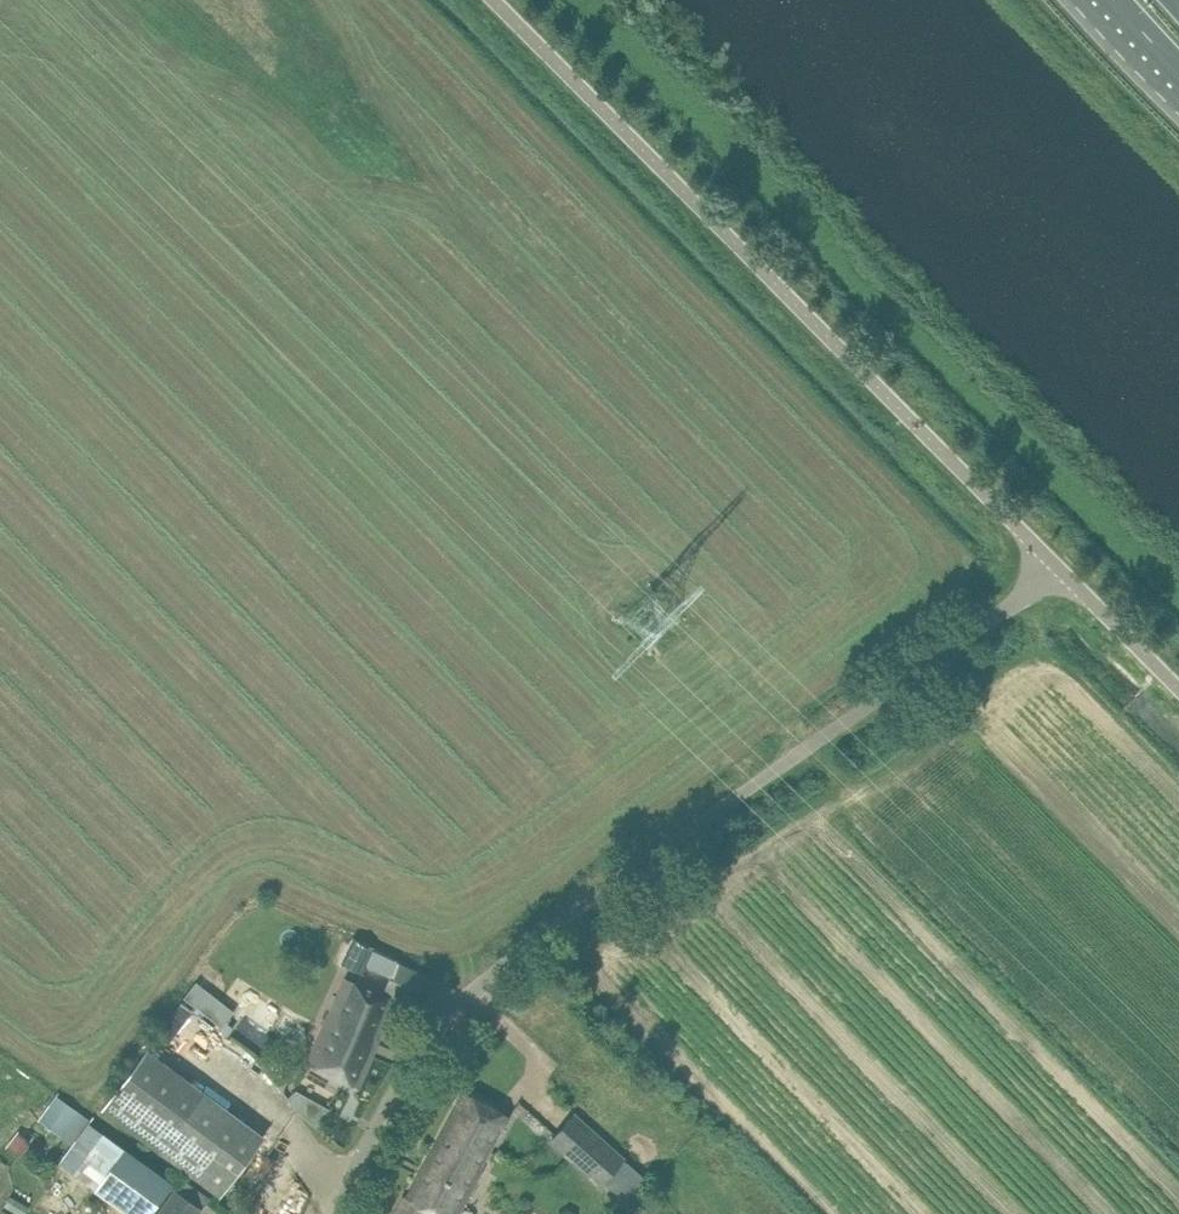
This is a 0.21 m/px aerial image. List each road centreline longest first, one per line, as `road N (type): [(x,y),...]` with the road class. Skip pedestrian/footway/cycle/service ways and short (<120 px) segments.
road 1 (unclassified): [(337,1213),(403,1078),(483,981),(1060,564)]
road 2 (unclassified): [(497,0),(1060,564)]
road 3 (unclassified): [(1060,564),(1178,684)]

